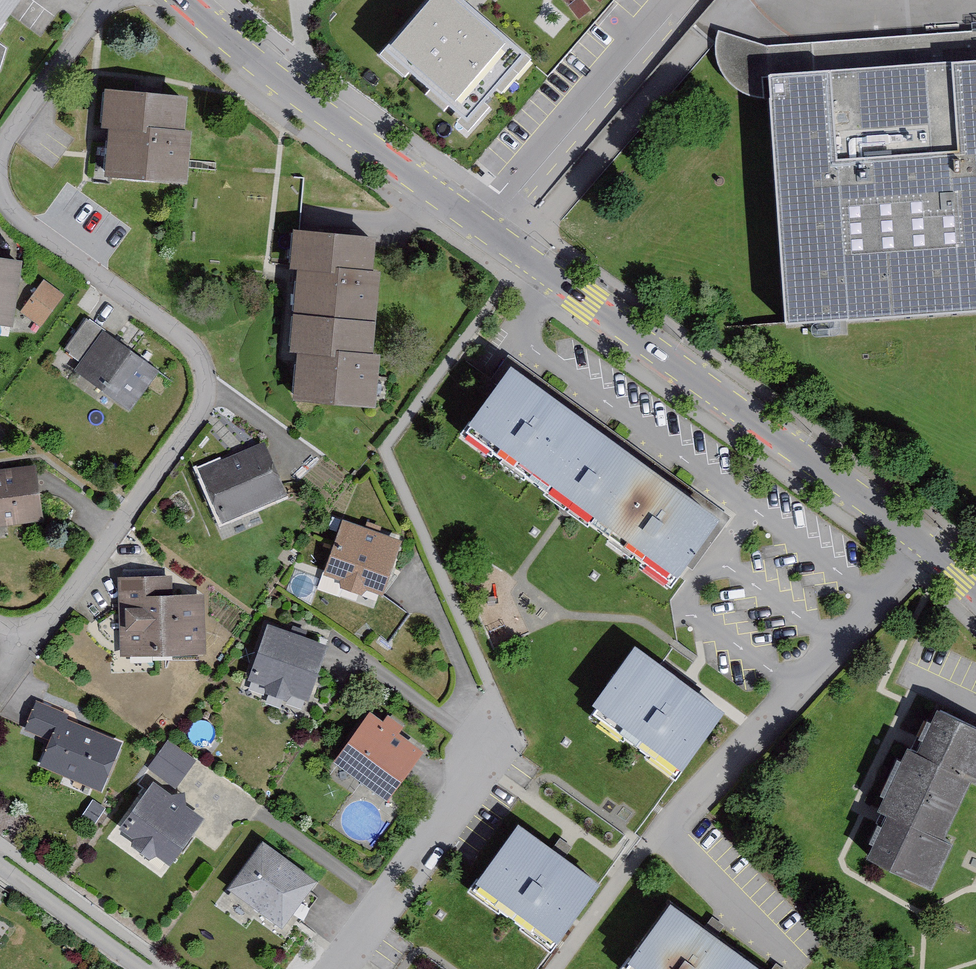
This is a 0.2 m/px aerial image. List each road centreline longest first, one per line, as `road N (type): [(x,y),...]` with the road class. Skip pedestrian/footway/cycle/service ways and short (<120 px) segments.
road 1 (residential): [(922,542),(264,68),(183,0)]
road 2 (residential): [(0,164),(7,201),(195,345),(208,397),(52,618),(18,633),(0,621)]
road 3 (residential): [(922,542),(664,829)]
road 4 (residential): [(337,968),(507,736)]
road 5 (residential): [(109,0),(17,118),(0,154)]
road 6 (residential): [(147,968),(0,860)]

